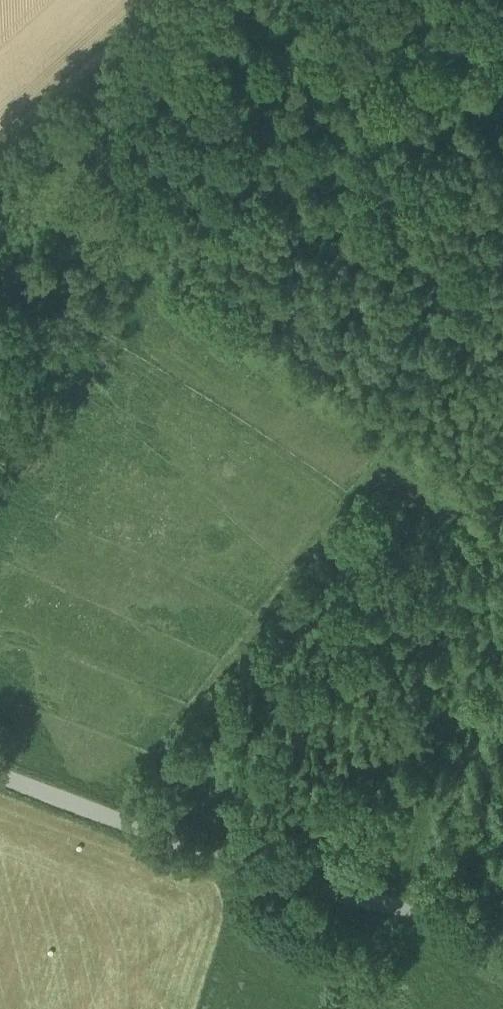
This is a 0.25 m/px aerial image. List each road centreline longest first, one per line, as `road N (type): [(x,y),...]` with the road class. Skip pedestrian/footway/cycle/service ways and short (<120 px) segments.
road 1 (residential): [(502,948),(485,933),(257,874),(0,777)]
road 2 (track): [(0,157),(167,0)]

